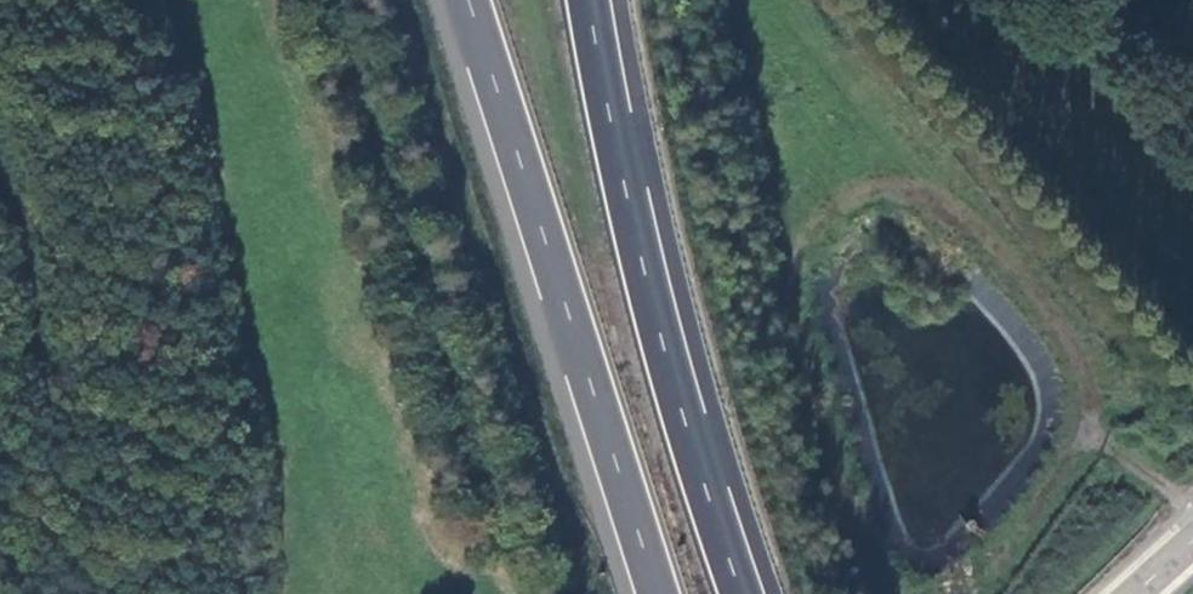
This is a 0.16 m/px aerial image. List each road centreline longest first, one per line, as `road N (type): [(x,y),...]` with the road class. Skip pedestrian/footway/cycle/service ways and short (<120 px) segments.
road 1 (track): [(846,197),(938,184),(1085,332),(1118,430),(1000,573),(945,593)]
road 2 (motorway): [(467,0),(656,593)]
road 3 (motorway): [(736,593),(656,337),(585,0)]
road 4 (track): [(895,593),(814,379),(794,231)]

